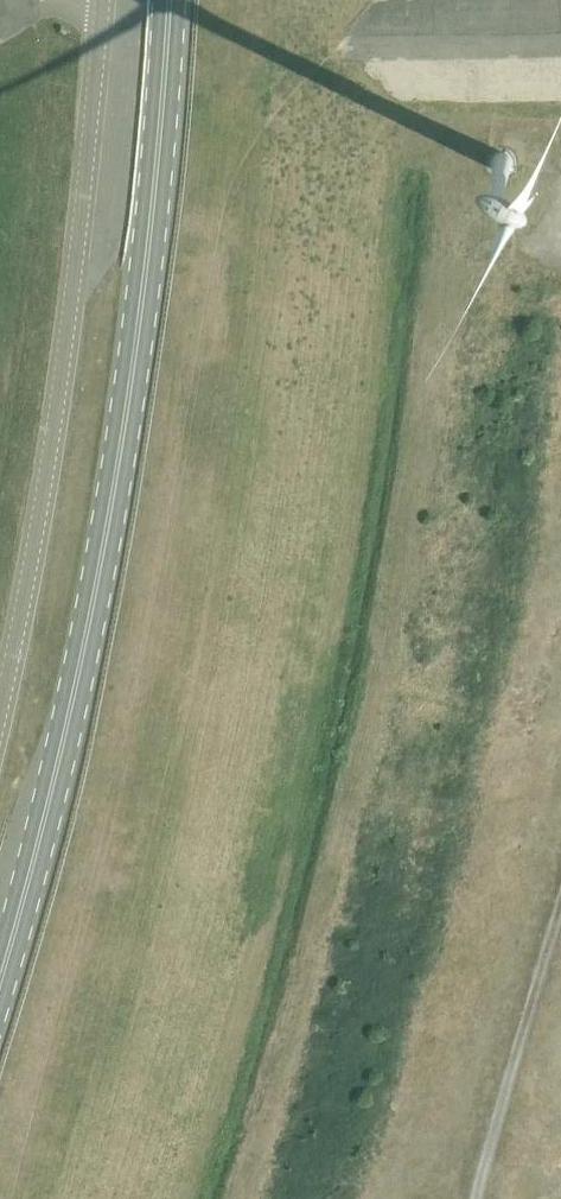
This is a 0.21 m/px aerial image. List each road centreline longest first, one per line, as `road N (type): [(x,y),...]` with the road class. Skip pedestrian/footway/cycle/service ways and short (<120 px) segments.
road 1 (primary): [(0,982),(81,666),(136,358),(161,164),(169,0)]
road 2 (unclassified): [(0,676),(68,352),(97,0)]
road 3 (track): [(560,886),(467,1198)]

